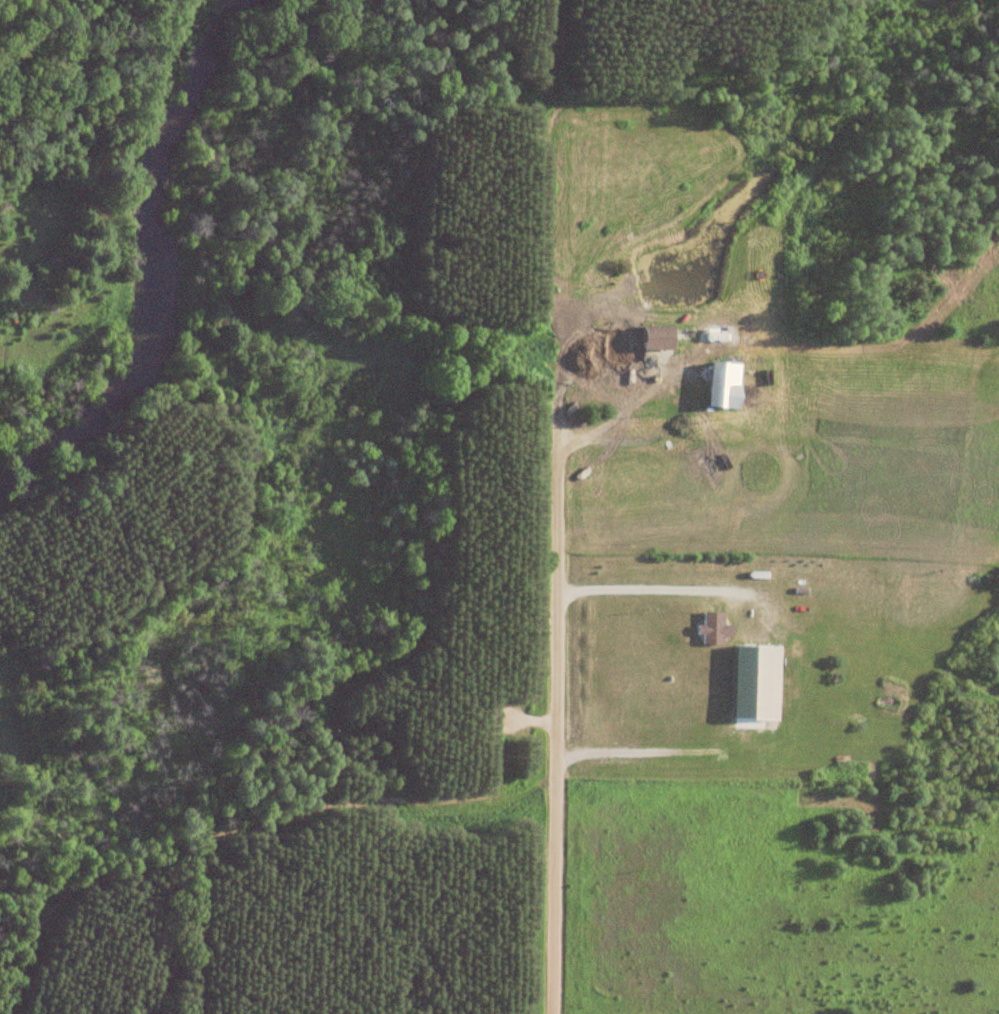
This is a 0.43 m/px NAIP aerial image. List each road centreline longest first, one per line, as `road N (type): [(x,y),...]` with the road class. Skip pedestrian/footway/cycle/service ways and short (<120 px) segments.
road 1 (residential): [(543,754),(517,773),(326,794),(209,841),(59,925),(14,1013)]
road 2 (residential): [(540,1013),(541,587),(554,425)]

